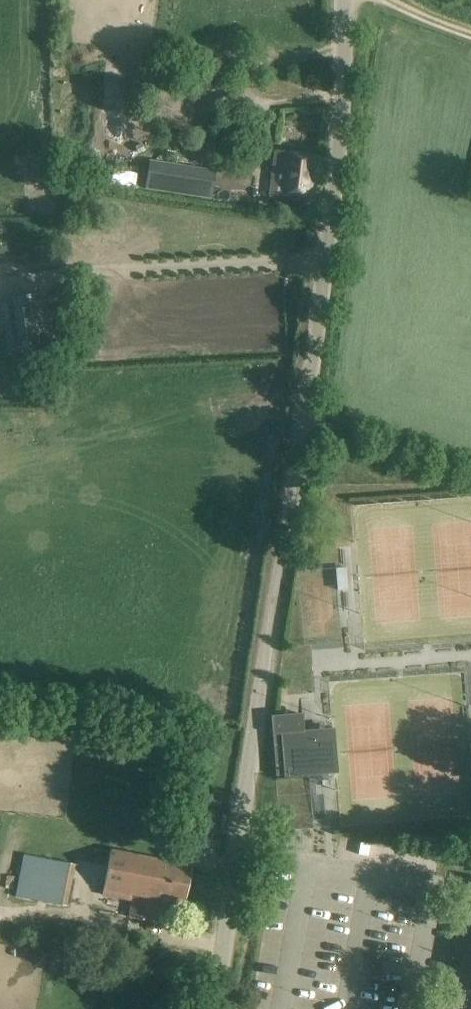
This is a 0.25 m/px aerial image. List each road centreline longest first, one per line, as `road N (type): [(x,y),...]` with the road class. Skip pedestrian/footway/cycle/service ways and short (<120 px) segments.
road 1 (unclassified): [(220,1008),(343,154),(346,0)]

